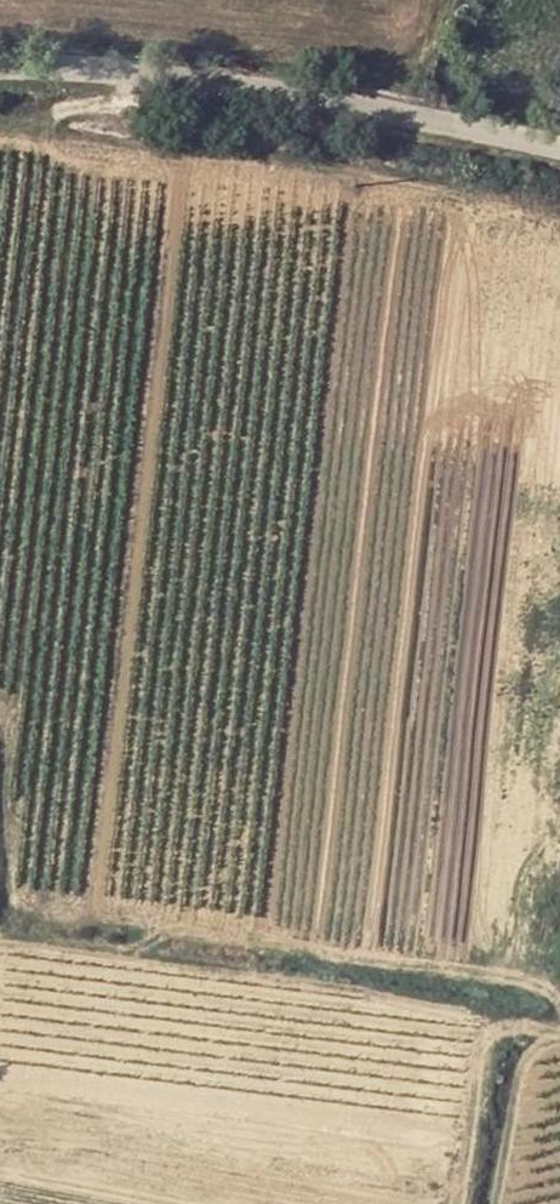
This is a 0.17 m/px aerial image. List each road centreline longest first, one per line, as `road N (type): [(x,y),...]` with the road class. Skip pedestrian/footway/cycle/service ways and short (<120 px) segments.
road 1 (track): [(559,1009),(533,983),(97,910),(184,163),(43,140),(37,128),(48,114),(122,103),(130,70)]
road 2 (unclassified): [(0,68),(183,73),(559,150)]
road 3 (track): [(559,1032),(501,1030),(483,1045),(461,1203)]
road 4 (track): [(499,1203),(533,1053)]

